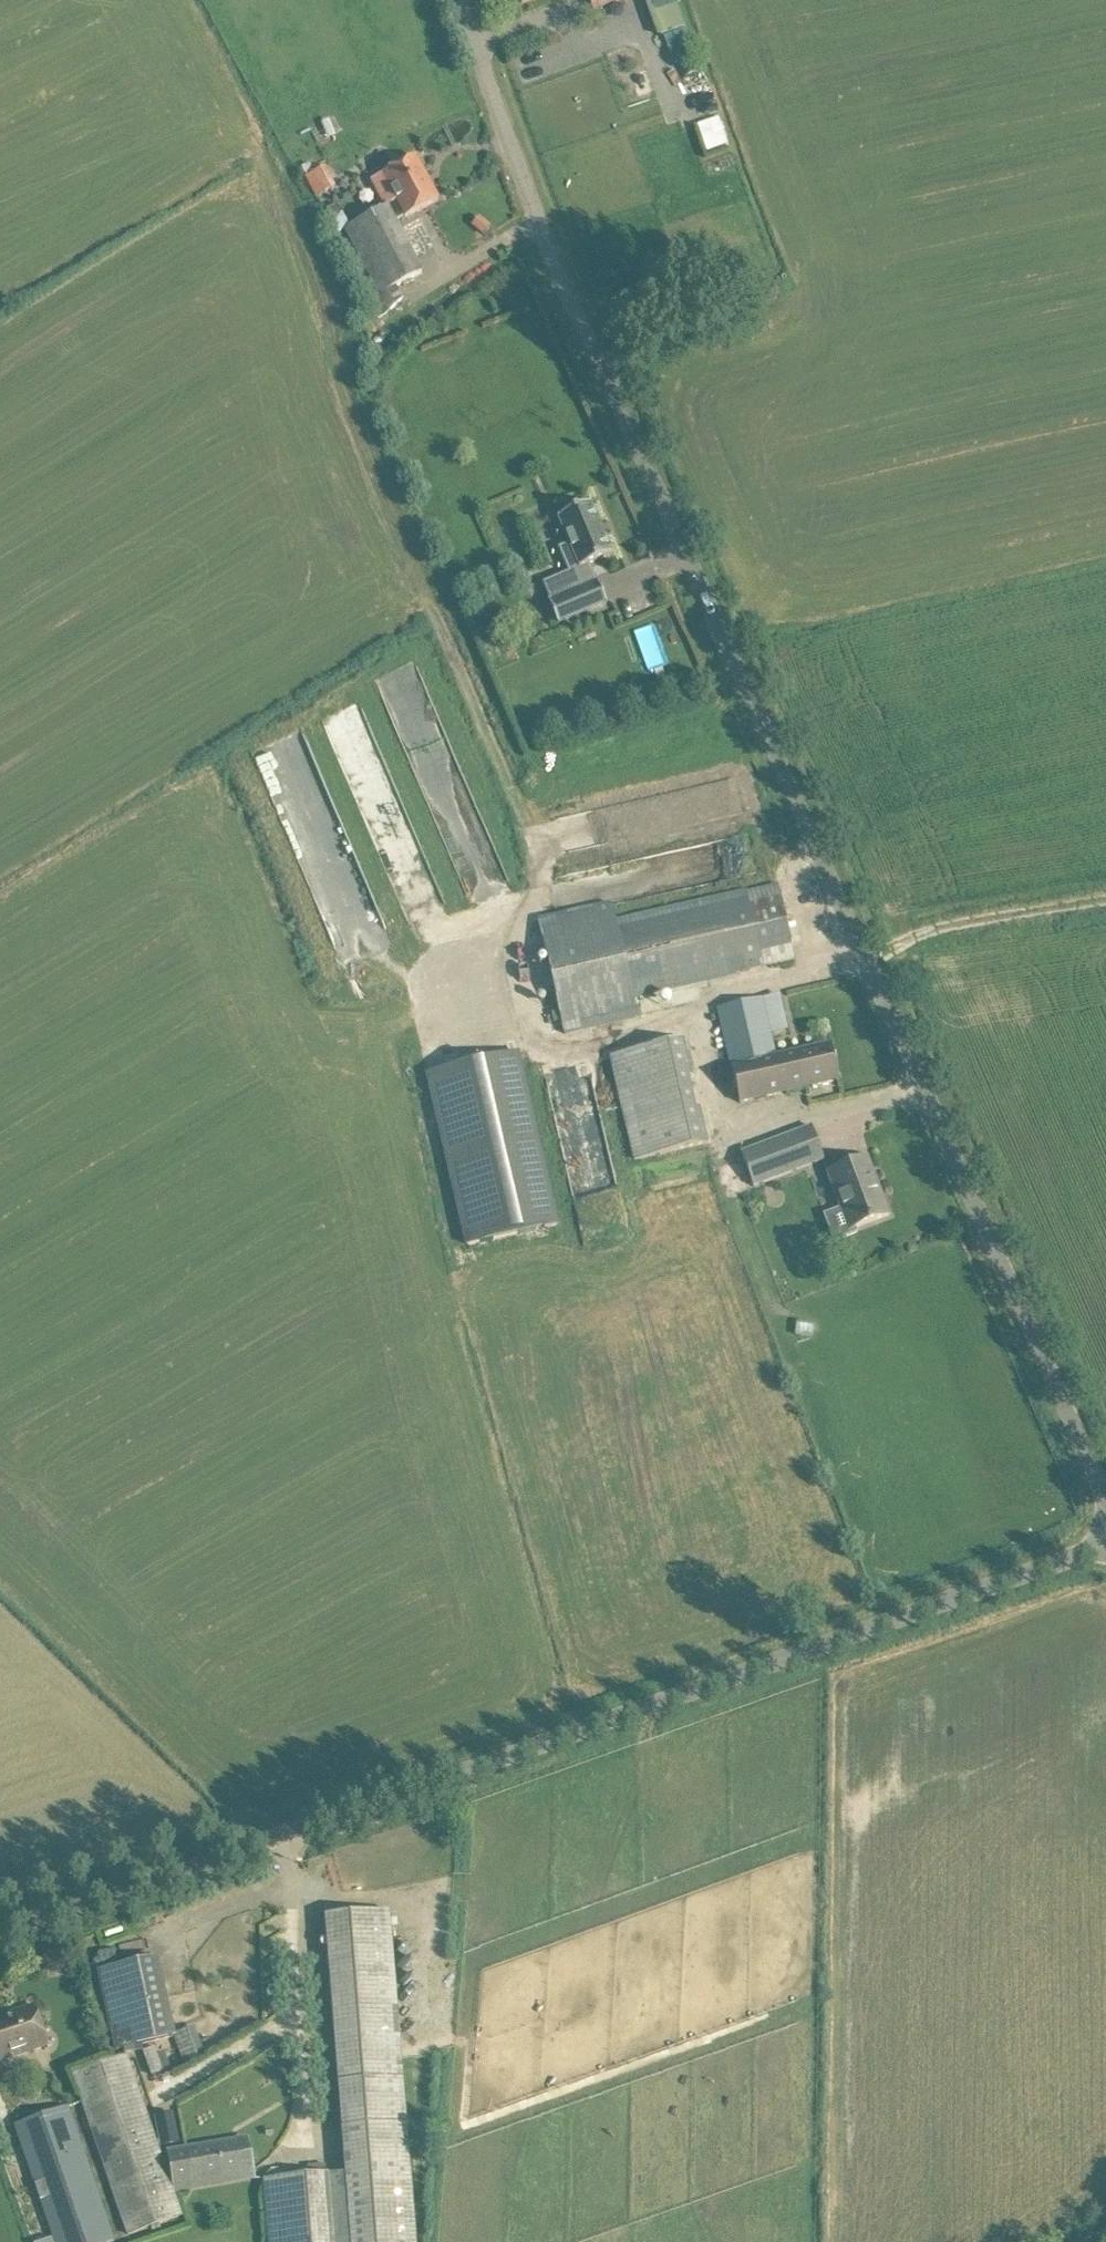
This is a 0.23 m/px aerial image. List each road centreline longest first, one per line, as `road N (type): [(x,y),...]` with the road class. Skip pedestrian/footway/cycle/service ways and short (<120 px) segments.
road 1 (unclassified): [(1105,1498),(560,276),(458,0)]
road 2 (unclassified): [(0,1930),(1105,1544)]

